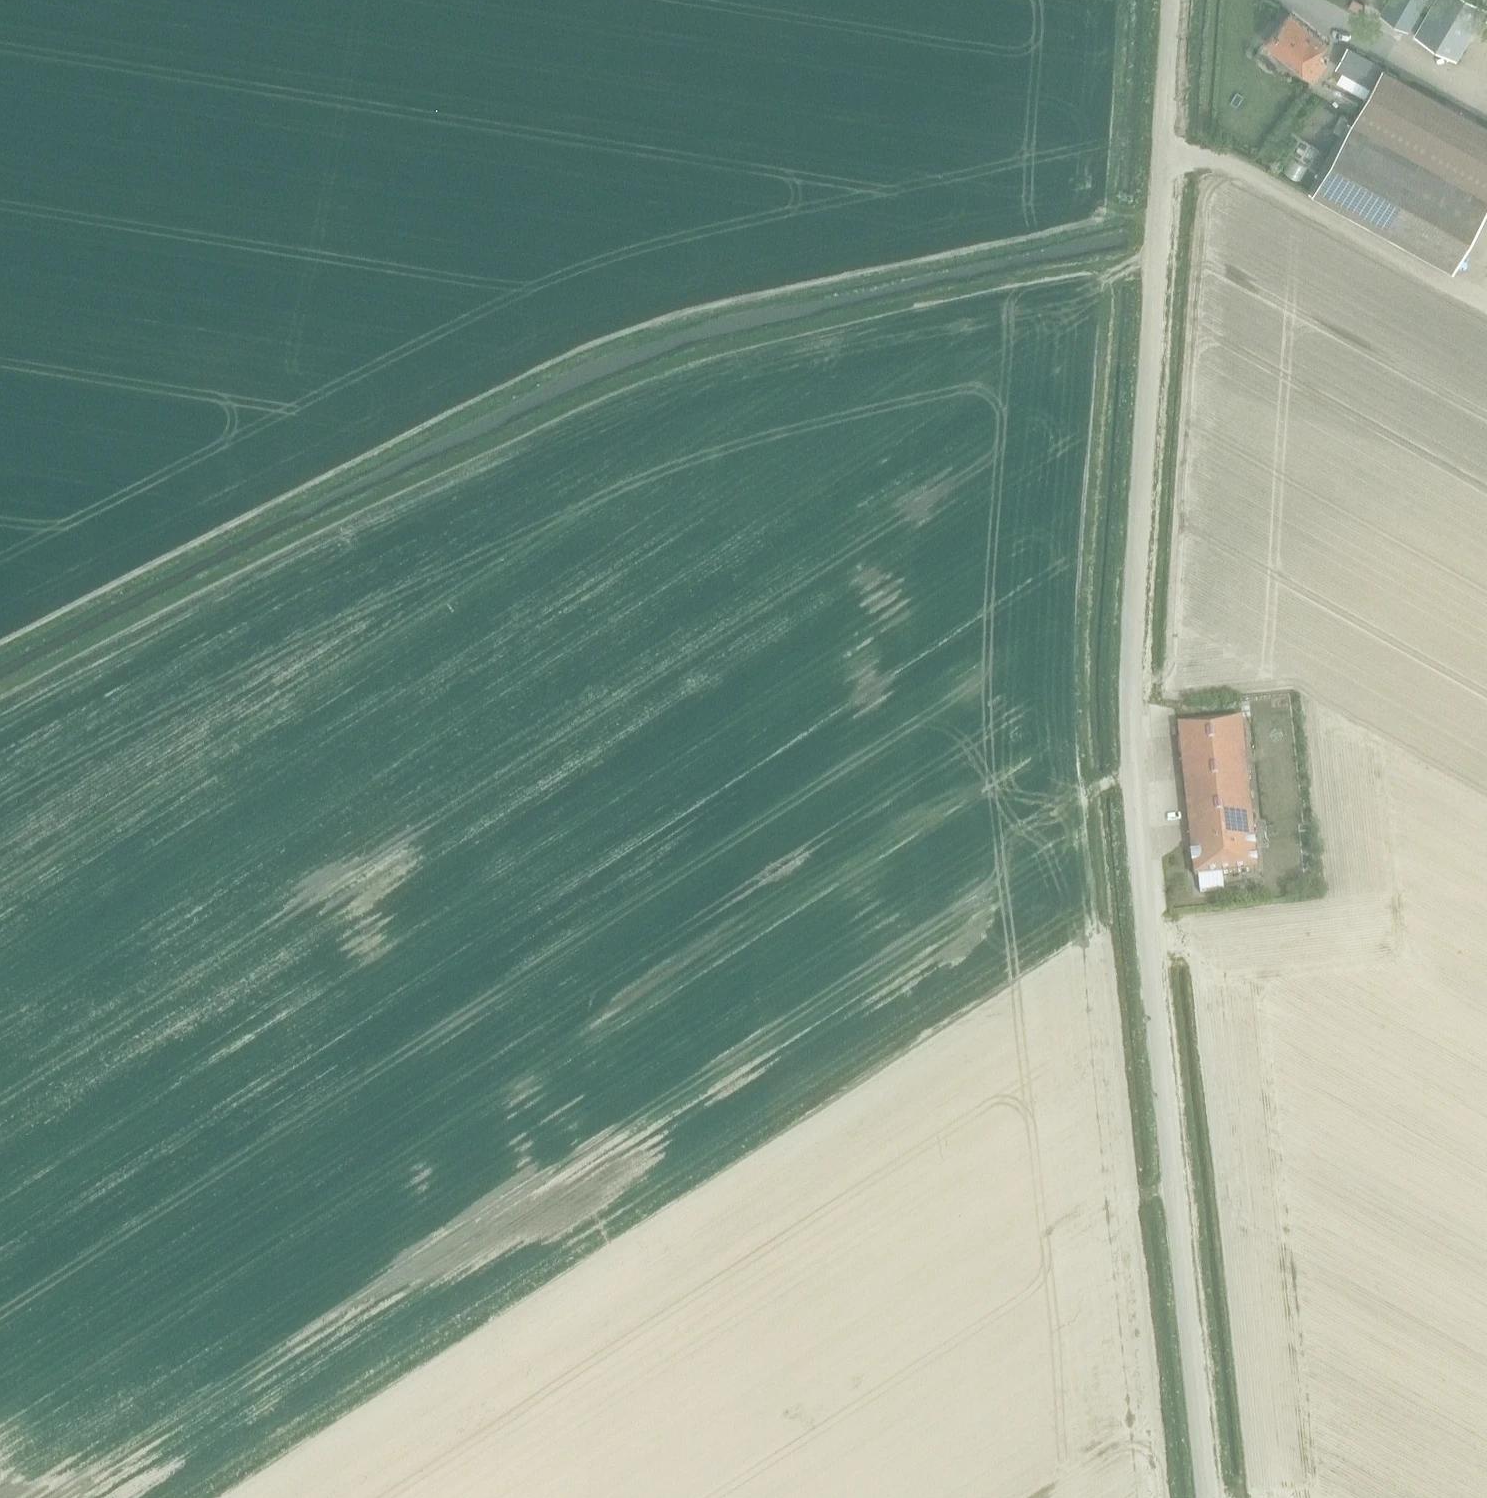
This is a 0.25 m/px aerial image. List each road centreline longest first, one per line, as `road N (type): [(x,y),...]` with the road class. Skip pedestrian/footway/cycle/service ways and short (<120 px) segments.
road 1 (unclassified): [(1210,1497),(1136,817),(1135,649),(1175,0)]

